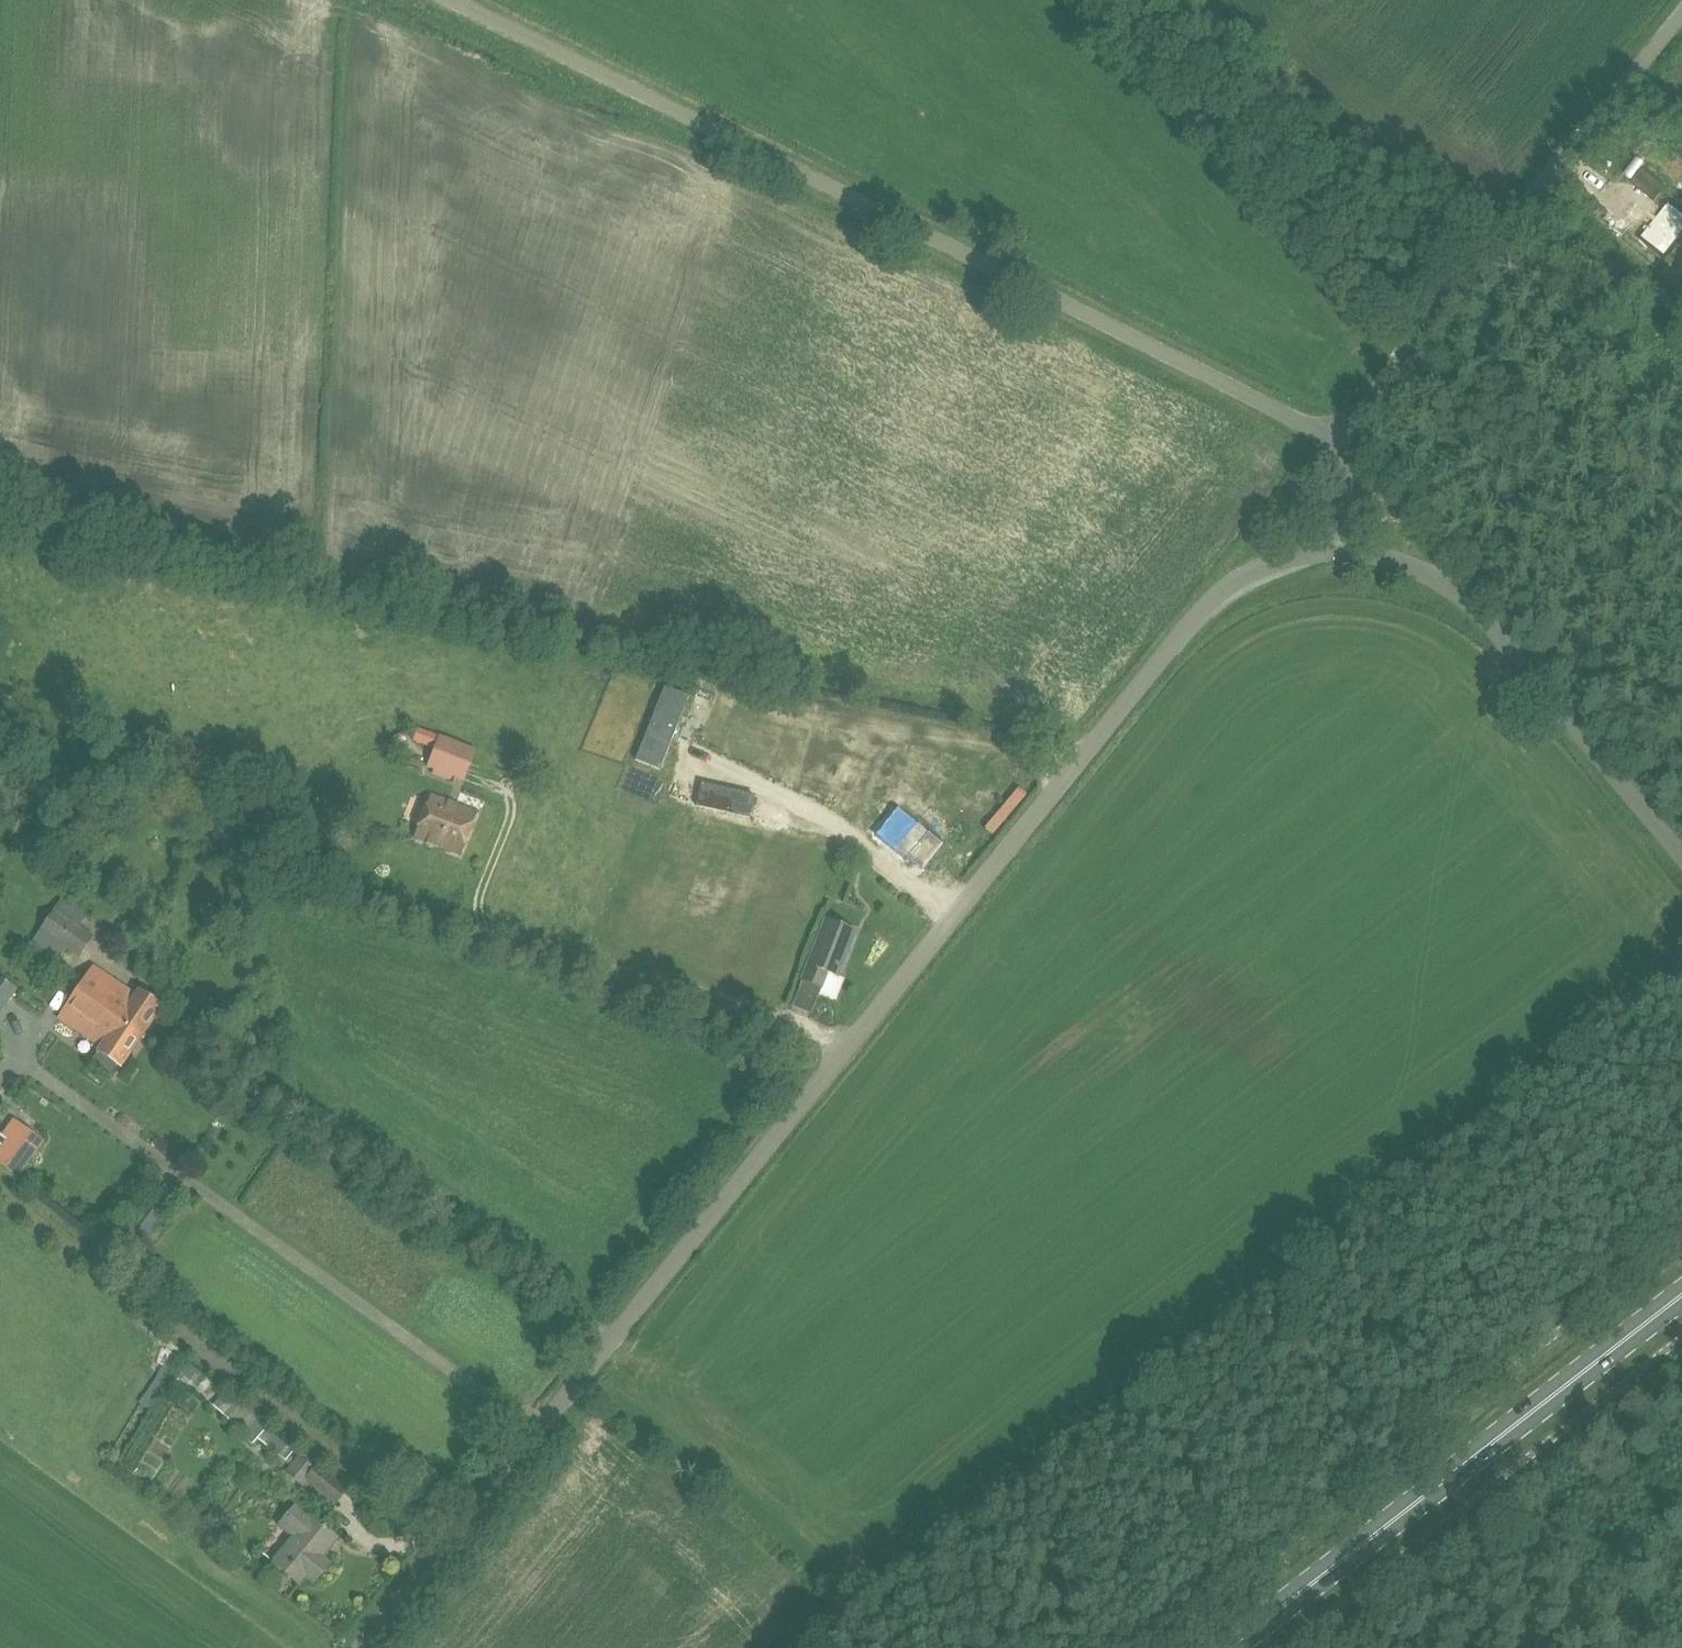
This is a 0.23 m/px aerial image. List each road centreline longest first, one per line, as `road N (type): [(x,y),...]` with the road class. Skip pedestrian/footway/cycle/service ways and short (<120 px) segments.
road 1 (unclassified): [(365,1647),(1203,614),(1259,575),(1340,555)]
road 2 (unclassified): [(1340,441),(450,0)]
road 3 (primary): [(1223,1647),(1681,1298)]
road 4 (unclassified): [(1340,441),(1681,15)]
road 5 (unclassified): [(1681,859),(1461,598),(1382,561),(1340,555)]

